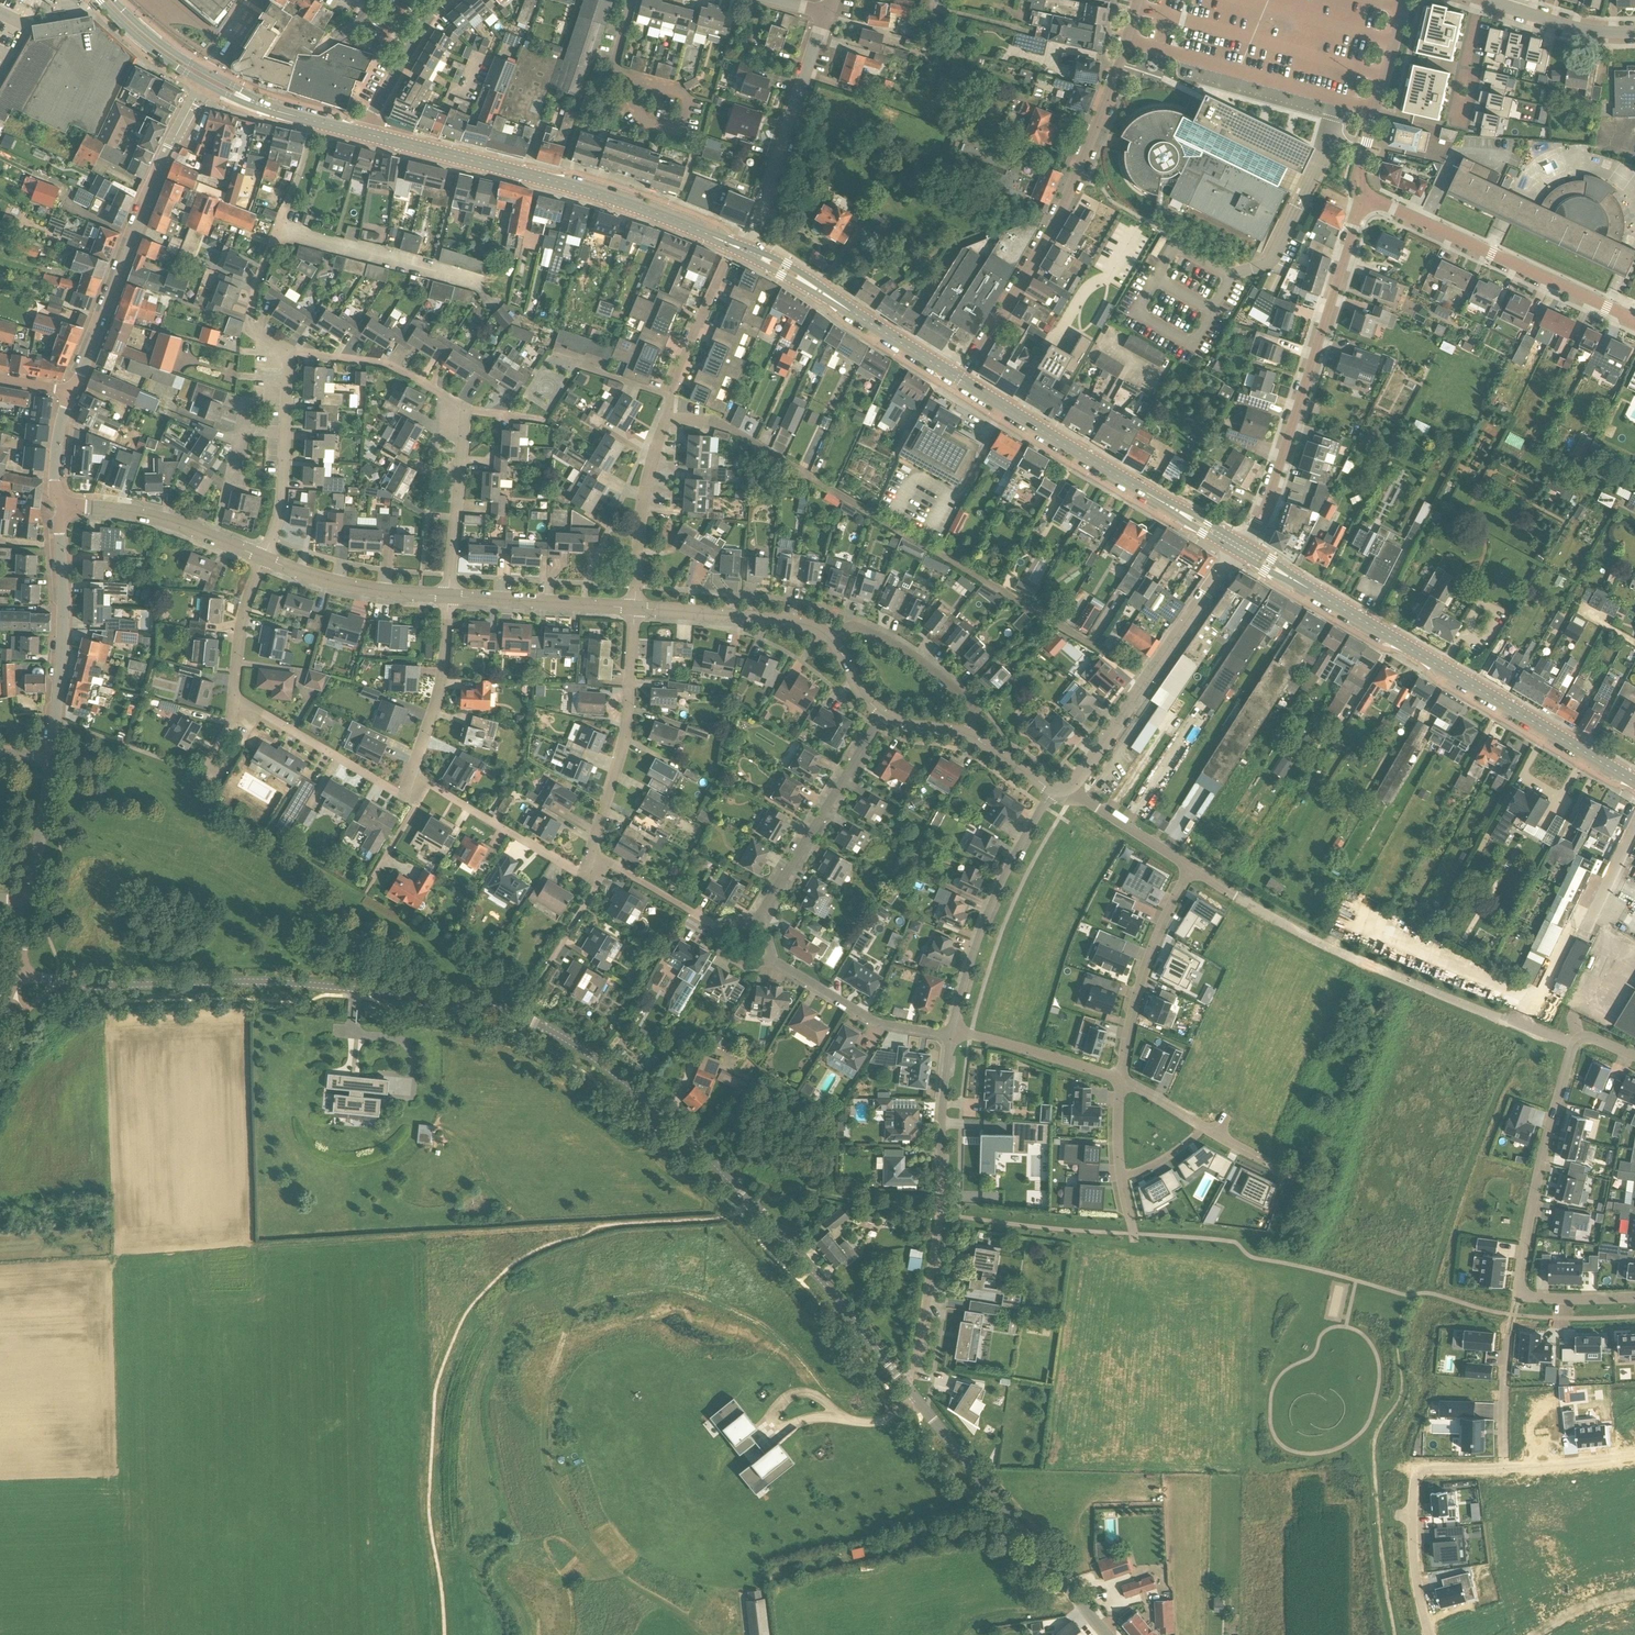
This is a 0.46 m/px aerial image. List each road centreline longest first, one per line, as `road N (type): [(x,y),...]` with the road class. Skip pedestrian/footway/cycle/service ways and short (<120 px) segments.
road 1 (unclassified): [(1111,1634),(801,1255),(672,1119),(582,1048),(520,1017),(456,999),(267,982),(69,983),(23,974)]
road 2 (secondary): [(1634,783),(1240,548)]
road 3 (residential): [(1139,0),(1070,195),(960,381)]
road 4 (secondary): [(747,251),(586,189),(368,134)]
road 5 (residential): [(1634,1296),(1531,1297),(1518,1287),(1575,1043)]
road 6 (residential): [(1240,548),(1270,496),(1366,207)]
road 7 (unclassified): [(913,1377),(938,1231),(951,1036)]
road 8 (tertiary): [(70,393),(163,165),(205,84)]
road 9 (secondary): [(1240,548),(960,381)]
road 10 (unknown): [(1434,992),(1370,1202),(1278,1166)]
road 11 (unclassified): [(1054,792),(1078,779),(1240,548)]
road 12 (residential): [(1366,207),(1426,224),(1634,322)]
road 13 (unknown): [(1247,1398),(1134,1395),(1142,1311),(1134,1234)]
road 14 (residential): [(1322,944),(1575,1043)]
road 15 (residential): [(635,609),(625,719),(596,867)]
road 16 (unclassified): [(952,1029),(987,916),(1054,792)]
road 17 (residential): [(747,251),(826,14)]
road 18 (secondary): [(960,381),(747,251)]
road 19 (tertiary): [(47,755),(64,635),(66,508)]
road 20 (residential): [(759,917),(885,714)]
road 21 (residential): [(1430,1634),(1414,1499),(1431,1472),(1502,1470)]
road 22 (residential): [(1192,867),(1146,962),(1121,1079)]
road 23 (residential): [(1219,1135),(1322,944)]
road 24 (residential): [(1366,207),(1361,168),(1406,0)]
road 25 (residential): [(596,867),(578,872),(413,777)]
road 26 (residential): [(263,558),(129,511),(66,508)]
road 27 (residential): [(833,641),(787,620),(635,609)]
road 28 (residential): [(409,797),(235,695)]
road 29 (residential): [(967,734),(974,710),(913,655),(855,627),(833,641)]
road 30 (residential): [(772,959),(873,1019),(951,1036)]
road 31 (residential): [(669,418),(644,491),(635,609)]
road 32 (residential): [(449,596),(340,584),(263,558)]
road 33 (residential): [(290,351),(390,364),(467,408)]
road 34 (residential): [(449,596),(467,408)]
road 35 (residential): [(635,609),(449,596)]
road 36 (residential): [(413,777),(437,702),(449,596)]
road 37 (residential): [(1121,1079),(952,1029)]
road 38 (residential): [(290,351),(249,328),(287,208)]
road 39 (residential): [(1054,792),(1083,799),(1192,867)]
road 40 (residential): [(368,134),(375,110),(444,0)]
road 41 (residential): [(1634,34),(1581,29),(1484,0)]
road 42 (residential): [(1192,867),(1322,944)]
road 43 (tertiary): [(26,900),(43,826),(47,755)]
road 44 (residential): [(671,396),(727,261)]
road 45 (residential): [(235,695),(232,721),(205,766),(221,776),(244,737)]
road 46 (residential): [(719,927),(615,864),(596,867)]
road 47 (residential): [(263,558),(244,612),(235,695)]
road 48 (residential): [(1502,1470),(1509,1334)]
road 49 (secondary): [(99,0),(144,44),(205,84)]
road 50 (residential): [(1502,1470),(1634,1454)]
road 51 (residential): [(596,867),(596,886),(540,983)]
road 52 (residential): [(286,432),(280,513),(263,558)]
road 53 (unclassified): [(552,357),(671,396)]
road 54 (residential): [(1452,122),(1480,0)]
road 55 (secondary): [(211,74),(113,0)]

